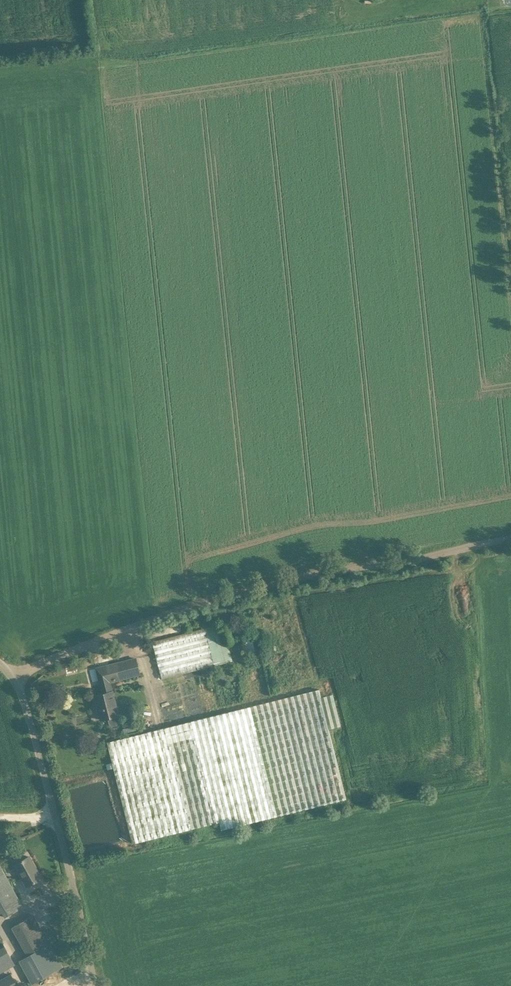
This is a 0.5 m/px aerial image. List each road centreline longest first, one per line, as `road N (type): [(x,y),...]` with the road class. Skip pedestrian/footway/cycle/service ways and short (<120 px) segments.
road 1 (track): [(12,676),(194,607),(510,543)]
road 2 (unclassified): [(97,985),(22,696),(0,666)]

